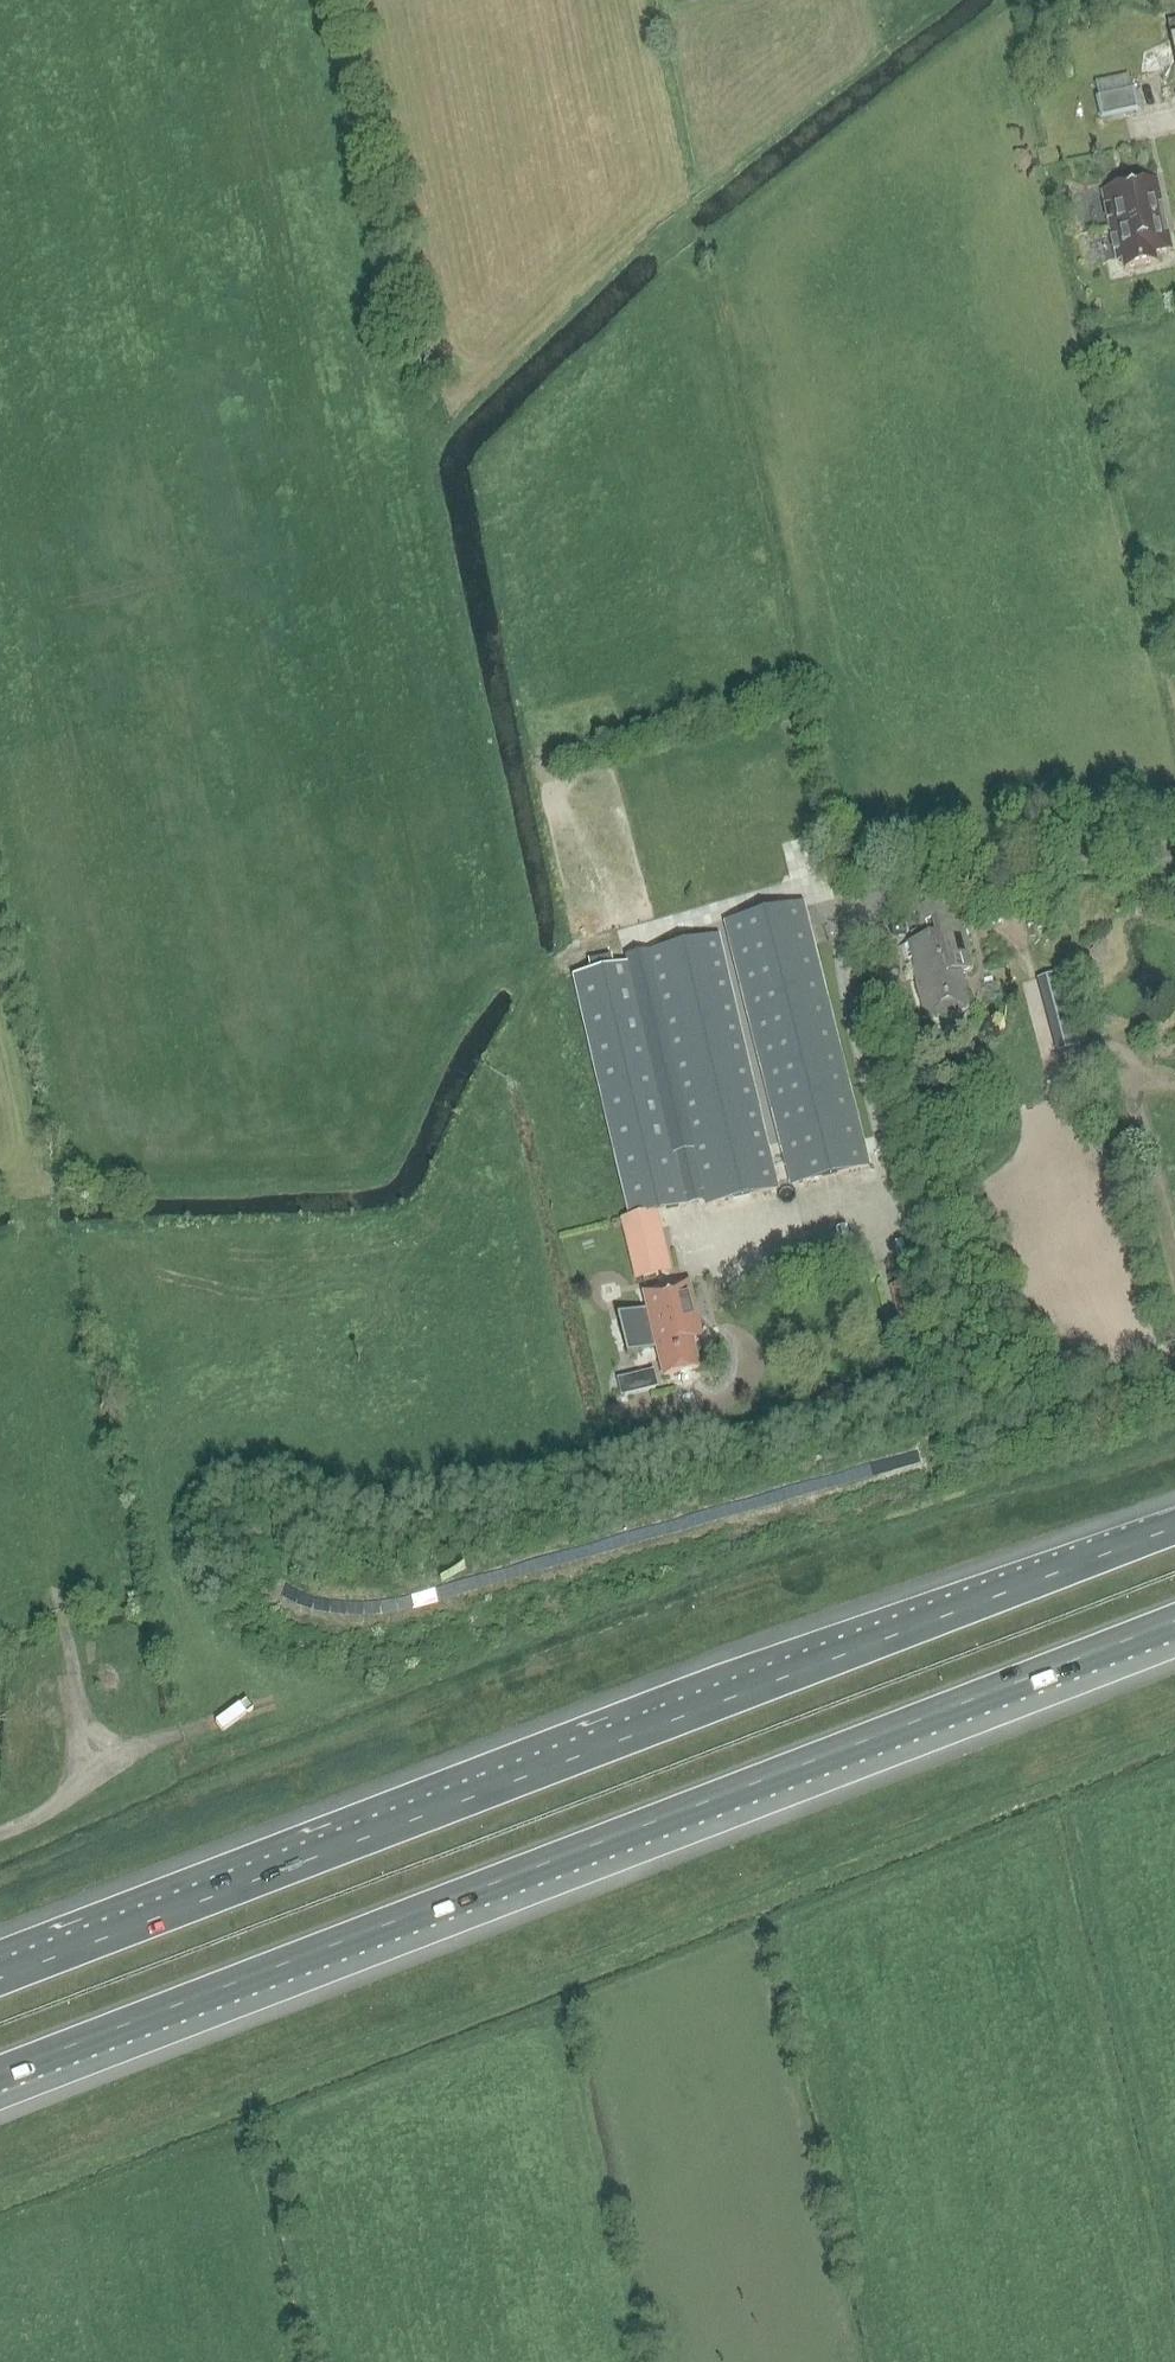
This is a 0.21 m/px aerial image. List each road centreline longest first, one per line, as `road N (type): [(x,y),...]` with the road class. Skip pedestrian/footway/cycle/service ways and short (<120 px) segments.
road 1 (motorway): [(1174,1525),(0,1979)]
road 2 (motorway): [(0,2072),(1174,1620)]
road 3 (unclassified): [(717,1259),(895,1204),(849,1010),(839,914),(921,877),(995,861),(1174,854)]
road 4 (unclassified): [(0,1832),(48,1815),(95,1773),(163,1746)]

